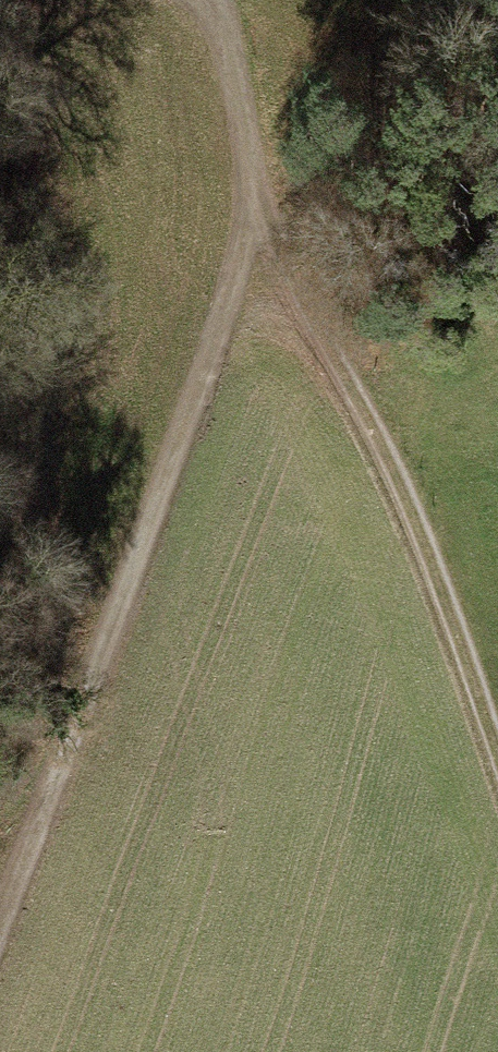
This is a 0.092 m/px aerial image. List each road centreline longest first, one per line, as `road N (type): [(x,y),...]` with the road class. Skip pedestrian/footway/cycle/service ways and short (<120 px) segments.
road 1 (track): [(497,743),(378,424),(271,215),(220,0)]
road 2 (track): [(271,215),(0,924)]

